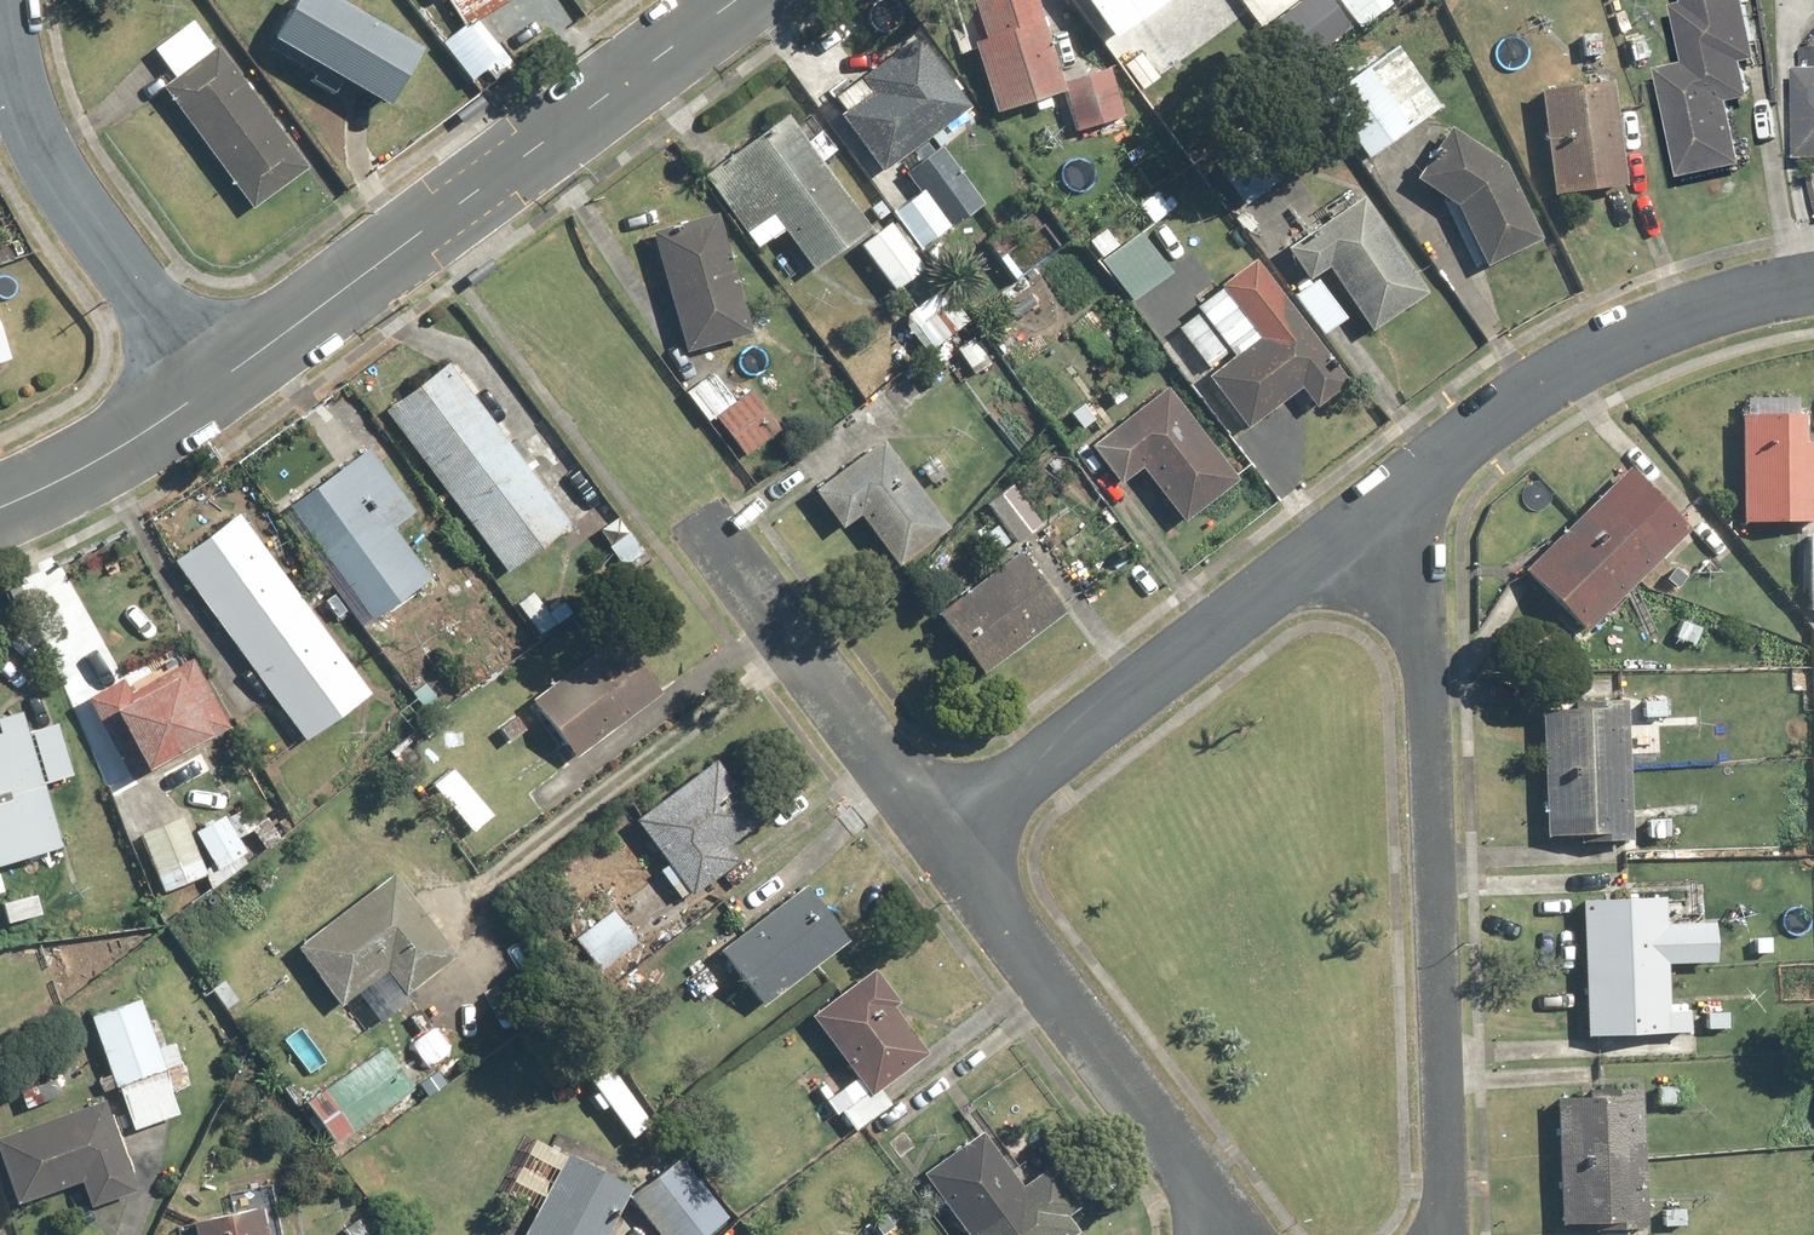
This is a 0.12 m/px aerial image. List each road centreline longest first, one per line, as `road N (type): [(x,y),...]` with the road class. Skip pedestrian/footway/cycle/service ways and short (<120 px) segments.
road 1 (residential): [(1447,1234),(1425,659),(1412,587),(1370,512)]
road 2 (tertiary): [(735,0),(212,389)]
road 3 (residential): [(944,837),(1370,512)]
road 4 (residential): [(1370,512),(1538,386),(1600,350),(1713,305),(1813,284)]
road 5 (residential): [(1229,1234),(944,837)]
road 6 (residential): [(3,0),(27,105),(47,148),(212,389)]
road 7 (residential): [(944,837),(697,516)]
road 8 (tertiary): [(212,389),(80,471),(0,509)]

